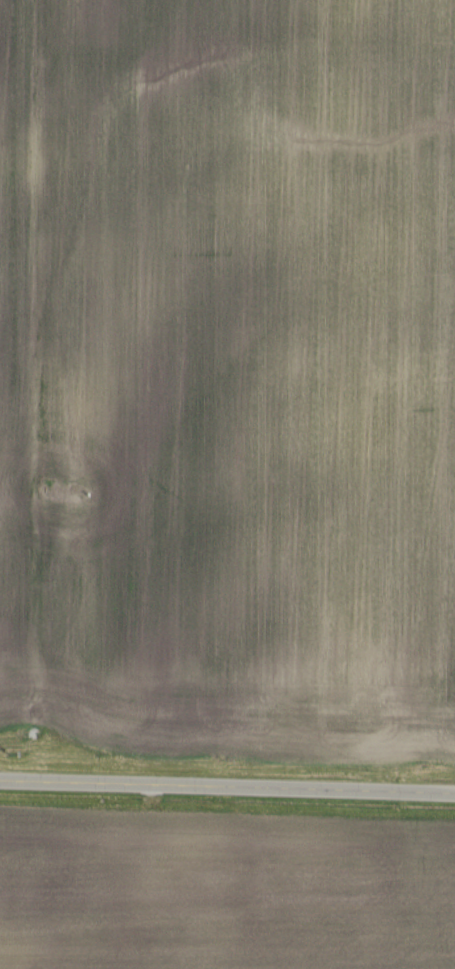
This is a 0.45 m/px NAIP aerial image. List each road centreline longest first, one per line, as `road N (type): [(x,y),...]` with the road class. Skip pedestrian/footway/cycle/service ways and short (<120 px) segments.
road 1 (secondary): [(0,781),(454,794)]

